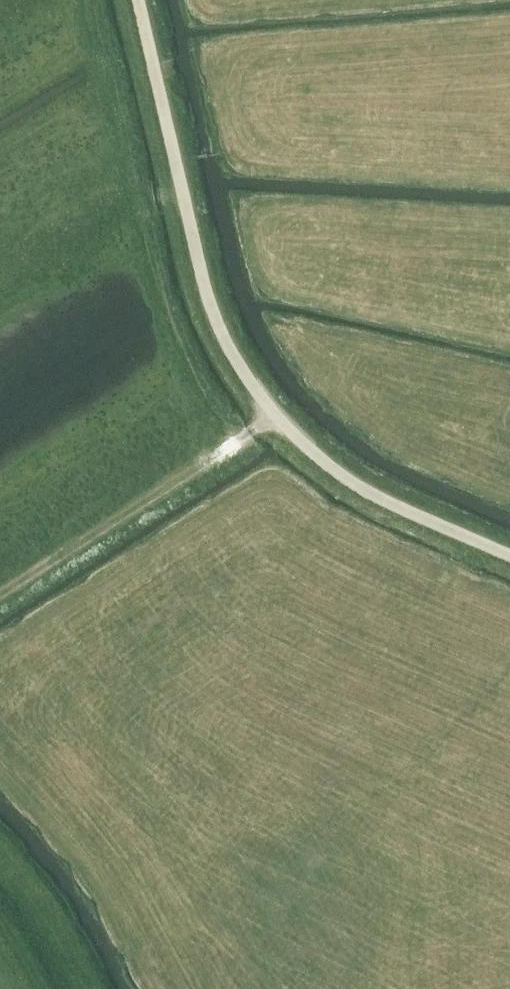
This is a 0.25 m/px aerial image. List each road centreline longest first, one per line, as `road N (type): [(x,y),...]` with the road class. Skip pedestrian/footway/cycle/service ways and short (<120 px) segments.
road 1 (unclassified): [(509,552),(355,480),(296,434),(246,373),(206,286),(140,0)]
road 2 (track): [(0,595),(275,411)]

